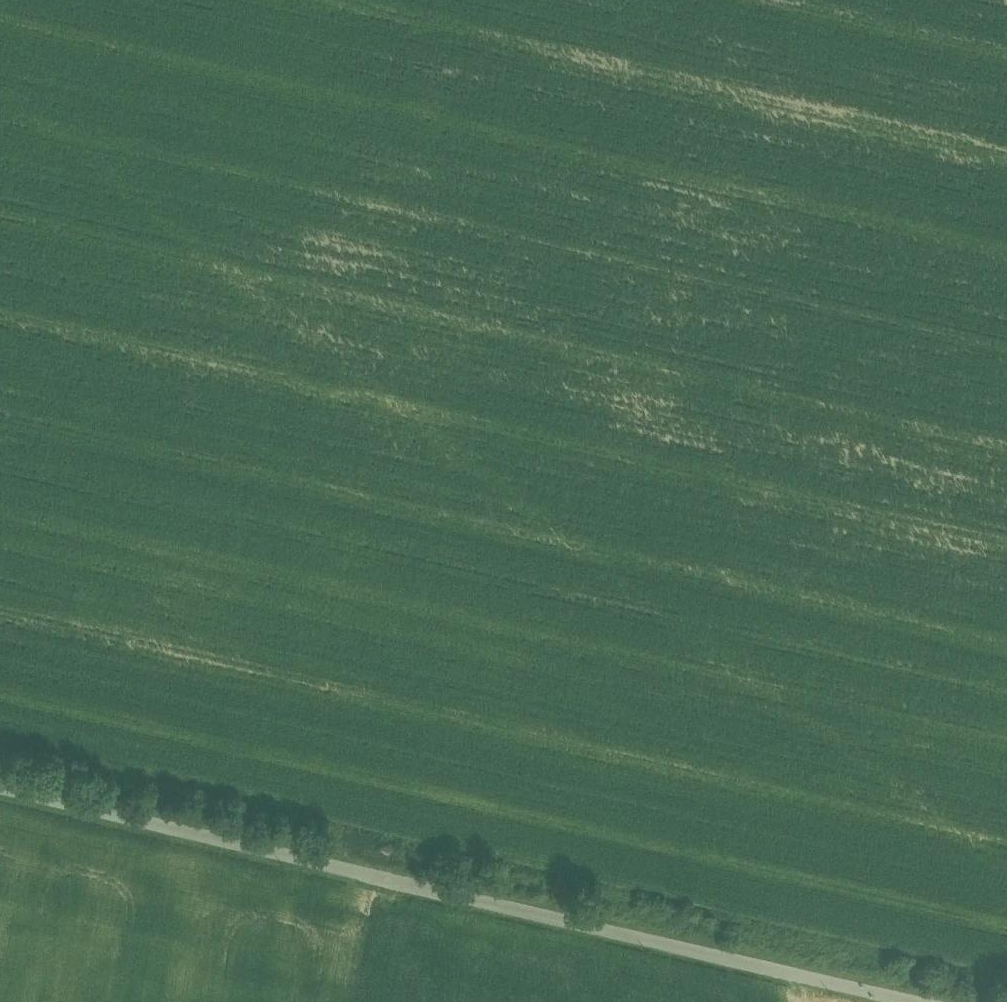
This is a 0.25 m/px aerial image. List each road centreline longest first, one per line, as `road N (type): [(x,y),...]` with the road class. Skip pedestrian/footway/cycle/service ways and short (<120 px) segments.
road 1 (residential): [(0,714),(1006,959)]

